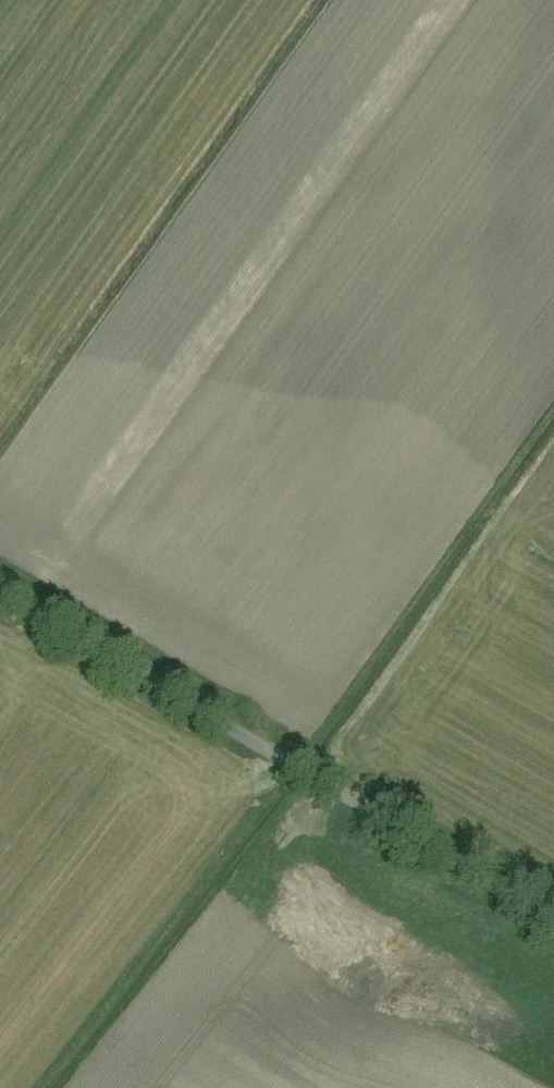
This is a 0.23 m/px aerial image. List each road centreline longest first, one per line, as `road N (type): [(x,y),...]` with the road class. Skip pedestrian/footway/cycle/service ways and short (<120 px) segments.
road 1 (unclassified): [(553,917),(0,592)]

